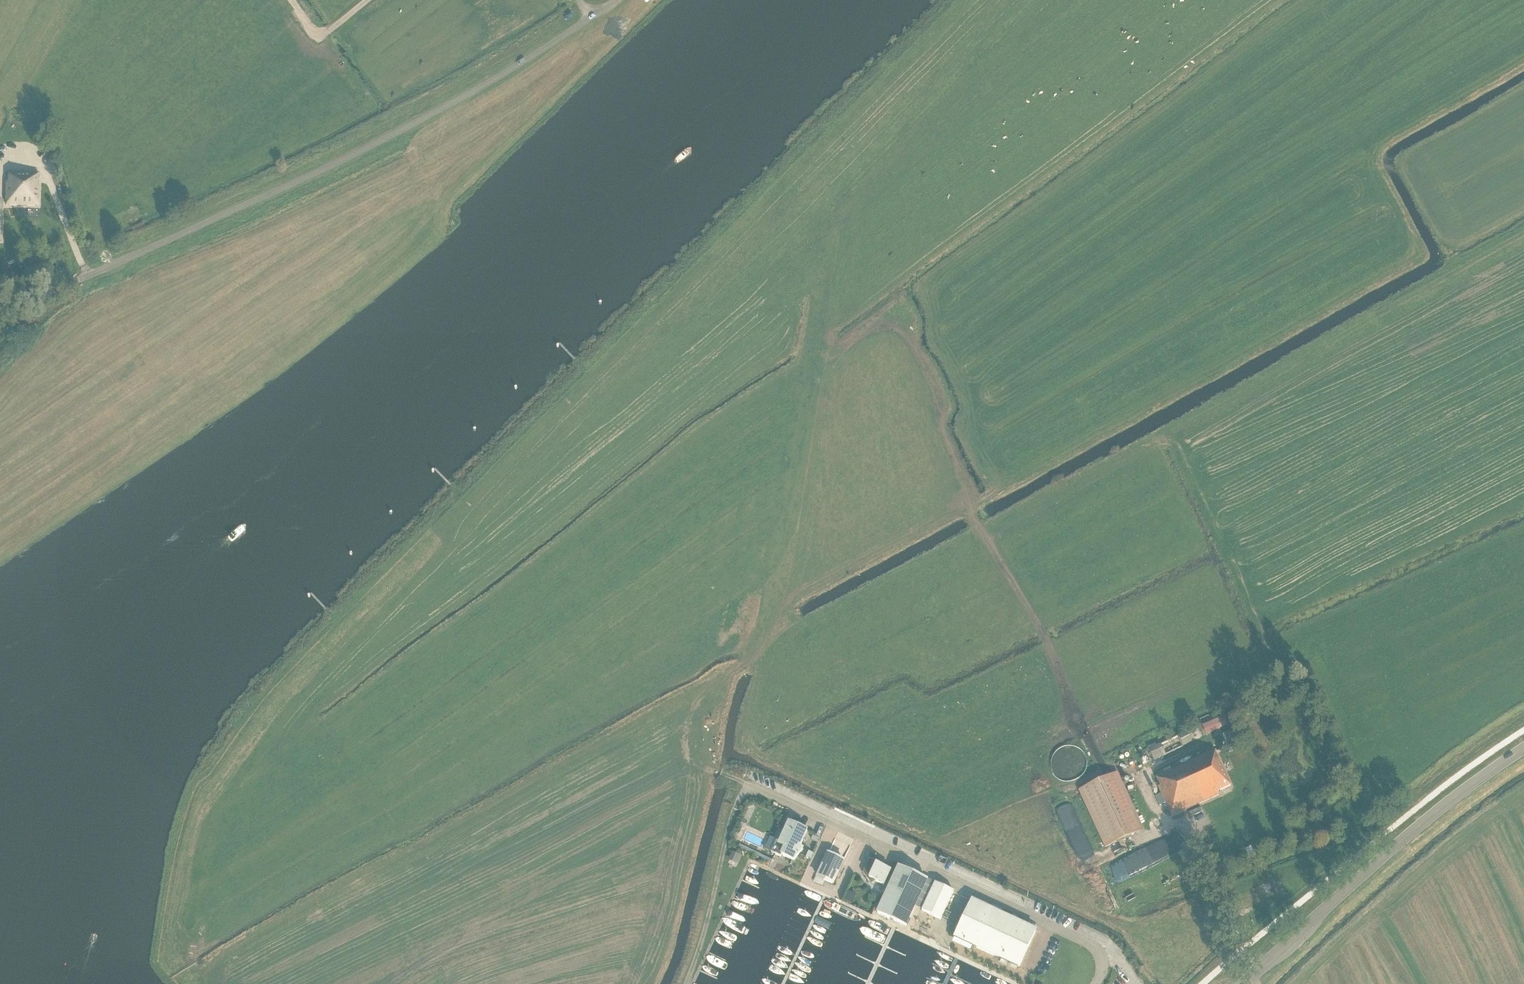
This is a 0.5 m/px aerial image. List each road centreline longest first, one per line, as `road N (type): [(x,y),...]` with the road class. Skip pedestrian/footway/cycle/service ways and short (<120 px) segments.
road 1 (unclassified): [(0,309),(276,197),(473,96),(621,0)]
road 2 (unclassified): [(690,983),(736,812),(742,797),(758,792),(1090,946),(1103,968),(1097,983)]
road 3 (secondary): [(1242,983),(1404,838),(1523,749)]

